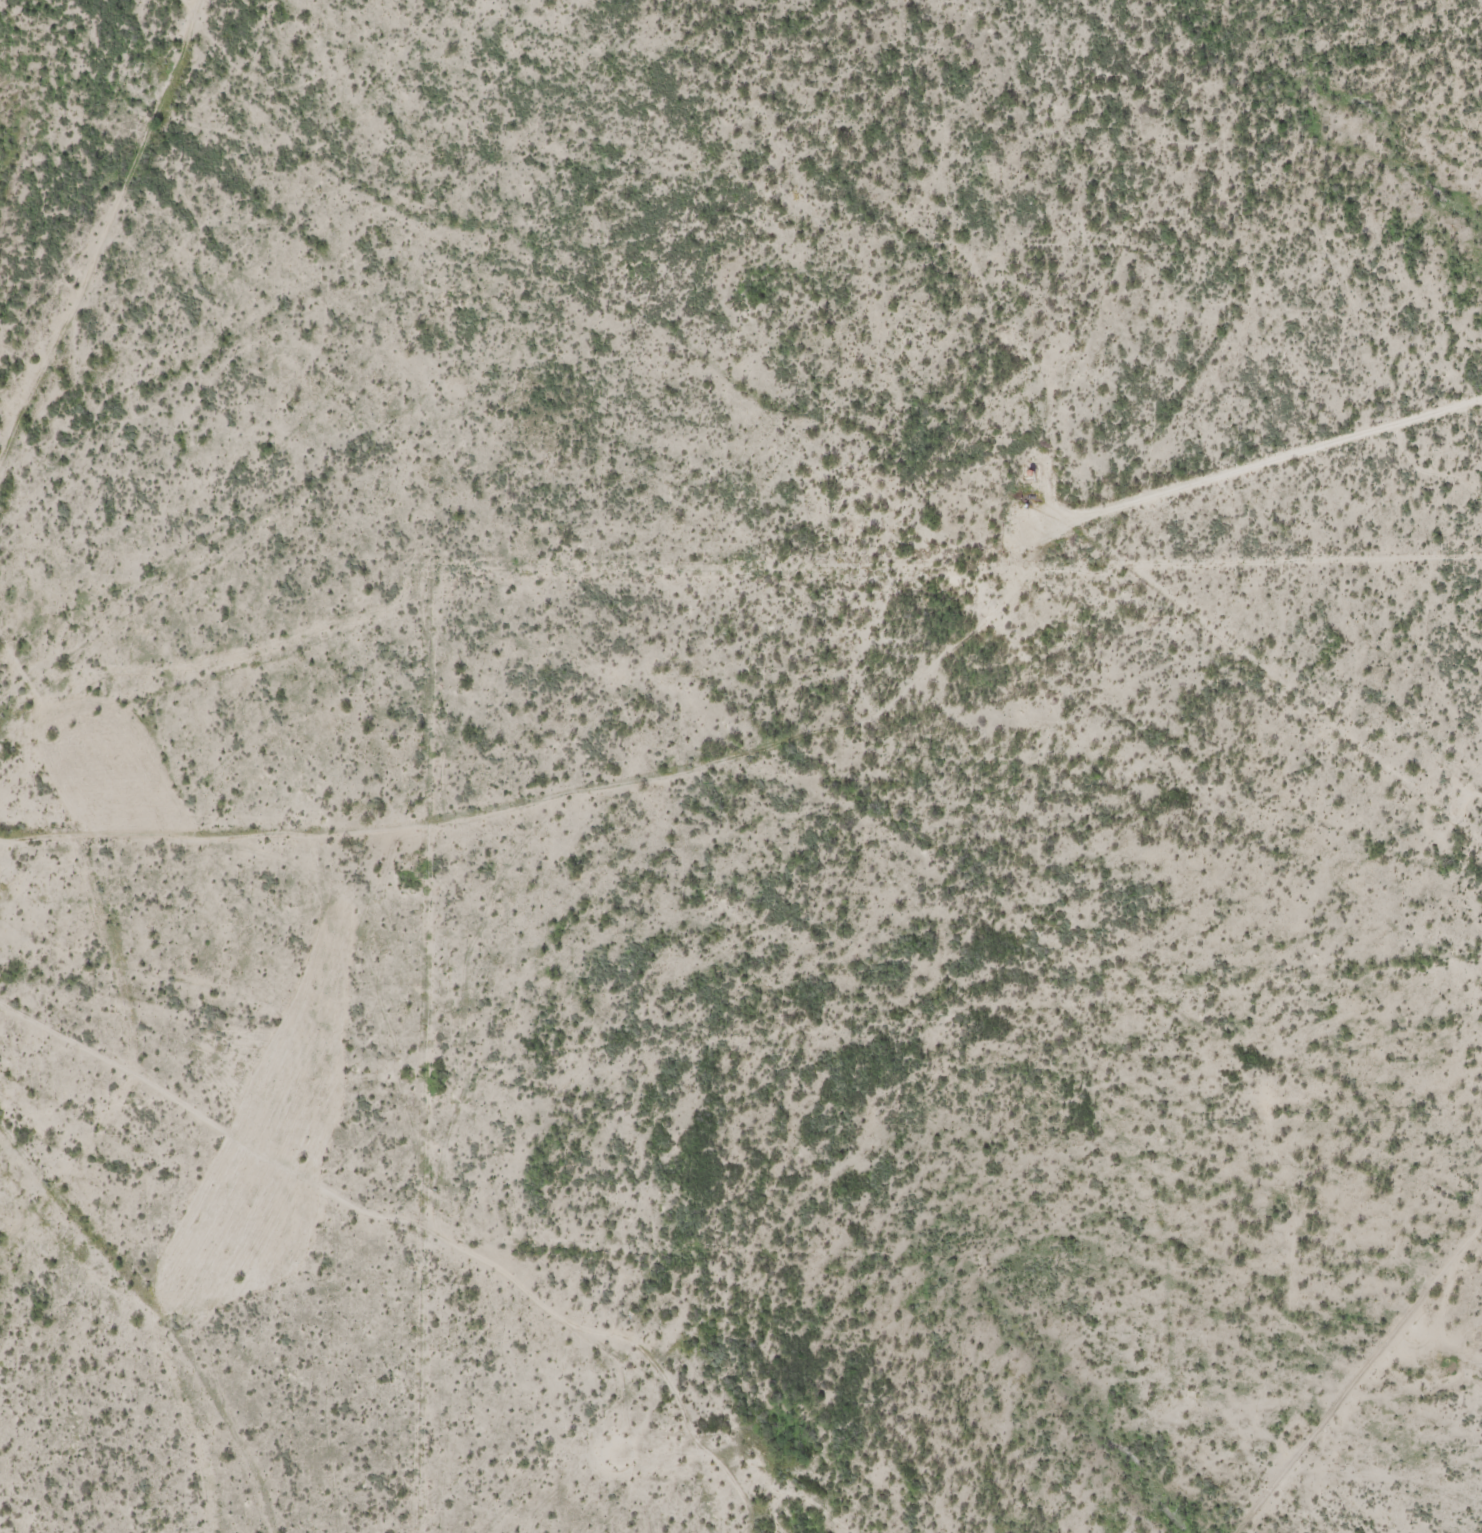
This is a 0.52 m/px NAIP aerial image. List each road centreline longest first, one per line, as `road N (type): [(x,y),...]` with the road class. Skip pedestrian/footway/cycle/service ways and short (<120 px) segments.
road 1 (residential): [(1481,402),(1131,505),(1065,541),(1001,625),(908,699),(660,793),(501,816),(331,821),(0,807)]
road 2 (residential): [(180,0),(190,17),(183,80),(0,497)]

